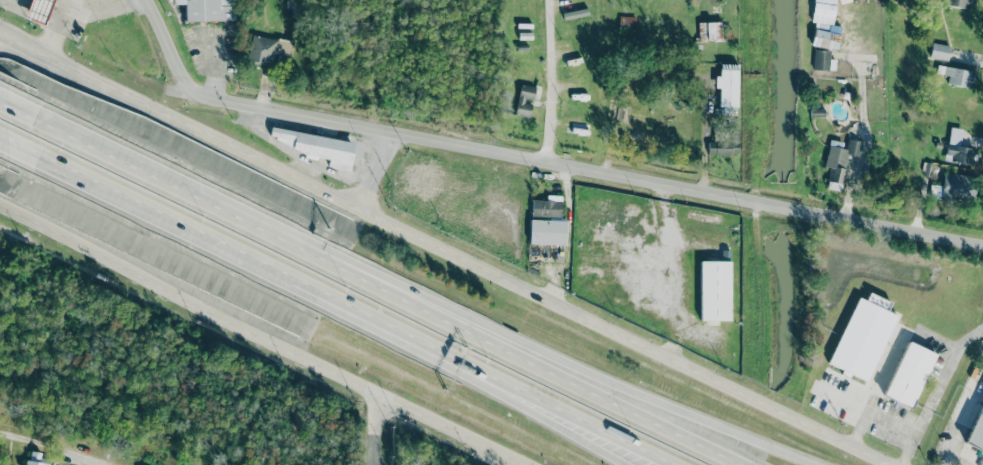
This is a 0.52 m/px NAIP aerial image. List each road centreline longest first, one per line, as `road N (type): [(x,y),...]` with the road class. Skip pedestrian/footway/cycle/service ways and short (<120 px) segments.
road 1 (secondary): [(890,464),(63,64)]
road 2 (residential): [(145,0),(193,92),(209,97),(982,246)]
road 3 (motorway): [(748,464),(196,197)]
road 4 (secondary): [(0,203),(530,464)]
road 5 (motorway): [(817,464),(469,329)]
road 6 (motorway): [(378,318),(689,464)]
road 7 (motorway): [(378,318),(633,464)]
road 8 (motorway): [(38,154),(290,275)]
road 9 (motorway): [(196,197),(34,118)]

